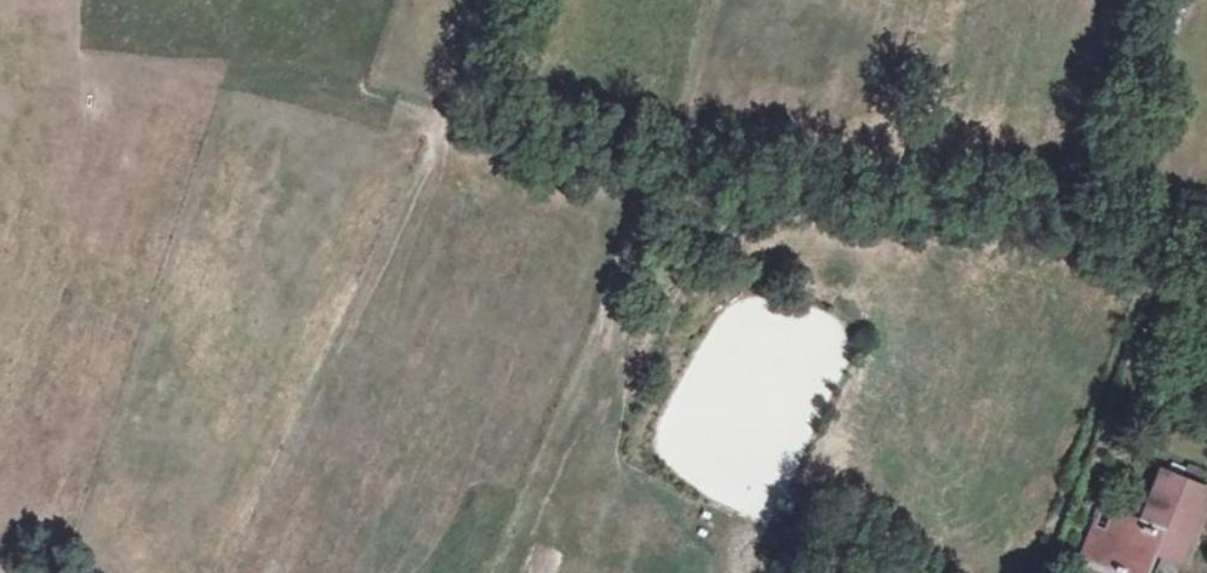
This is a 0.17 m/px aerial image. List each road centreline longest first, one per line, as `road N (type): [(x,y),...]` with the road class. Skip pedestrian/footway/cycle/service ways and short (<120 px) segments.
road 1 (track): [(738,572),(755,509),(747,438),(752,401),(796,326)]

